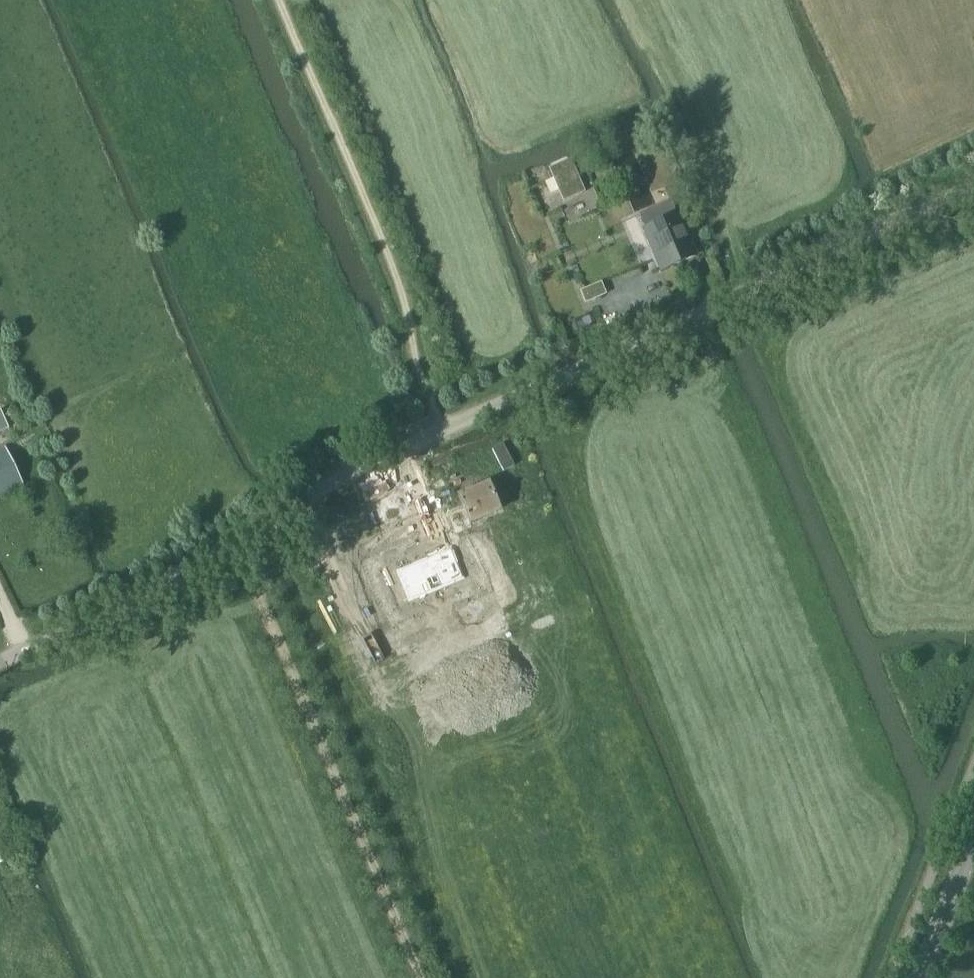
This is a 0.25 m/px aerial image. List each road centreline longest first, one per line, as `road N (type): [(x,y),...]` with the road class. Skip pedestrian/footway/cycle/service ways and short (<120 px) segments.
road 1 (unclassified): [(0,655),(230,546),(347,467),(973,182)]
road 2 (tertiary): [(917,977),(973,833)]

